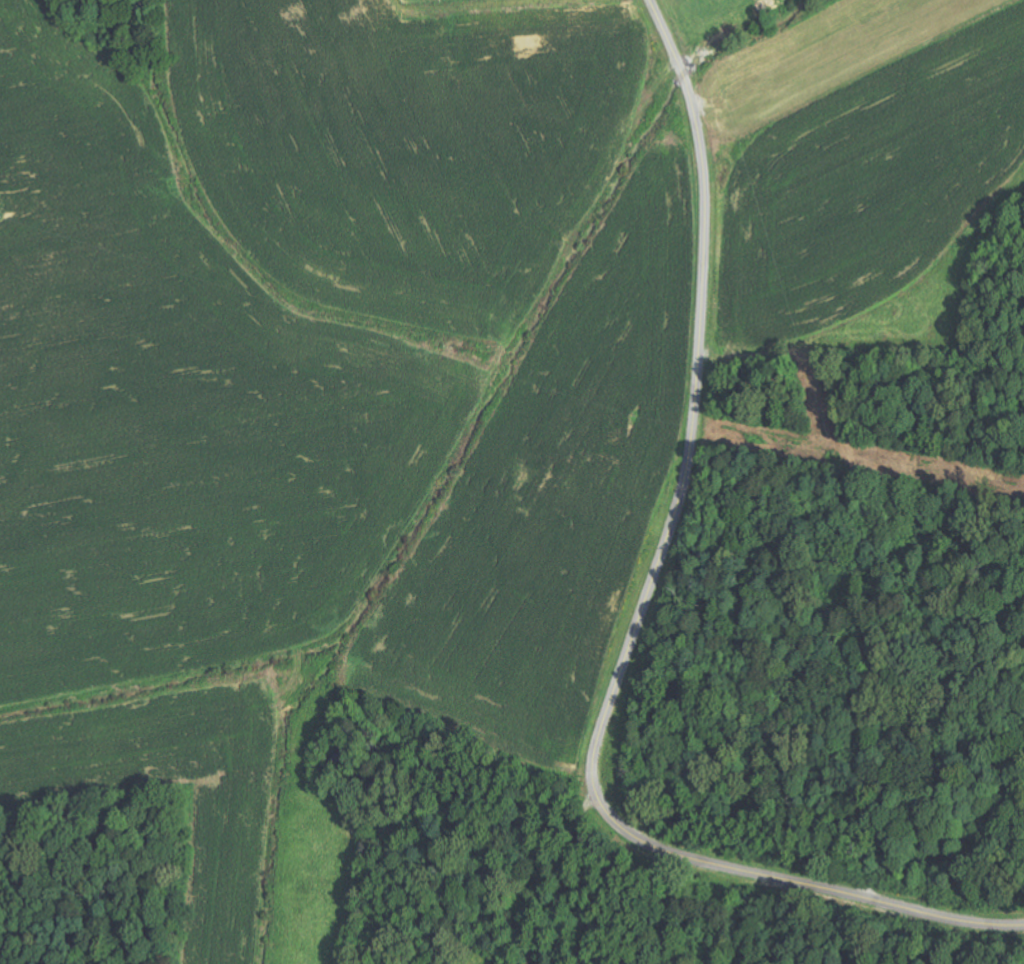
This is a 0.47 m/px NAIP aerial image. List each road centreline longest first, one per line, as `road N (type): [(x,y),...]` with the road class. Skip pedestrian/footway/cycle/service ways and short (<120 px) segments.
road 1 (tertiary): [(1023,916),(934,912),(696,857),(635,832),(602,807),(596,753),(687,474),(706,232),(698,124),(650,0)]

